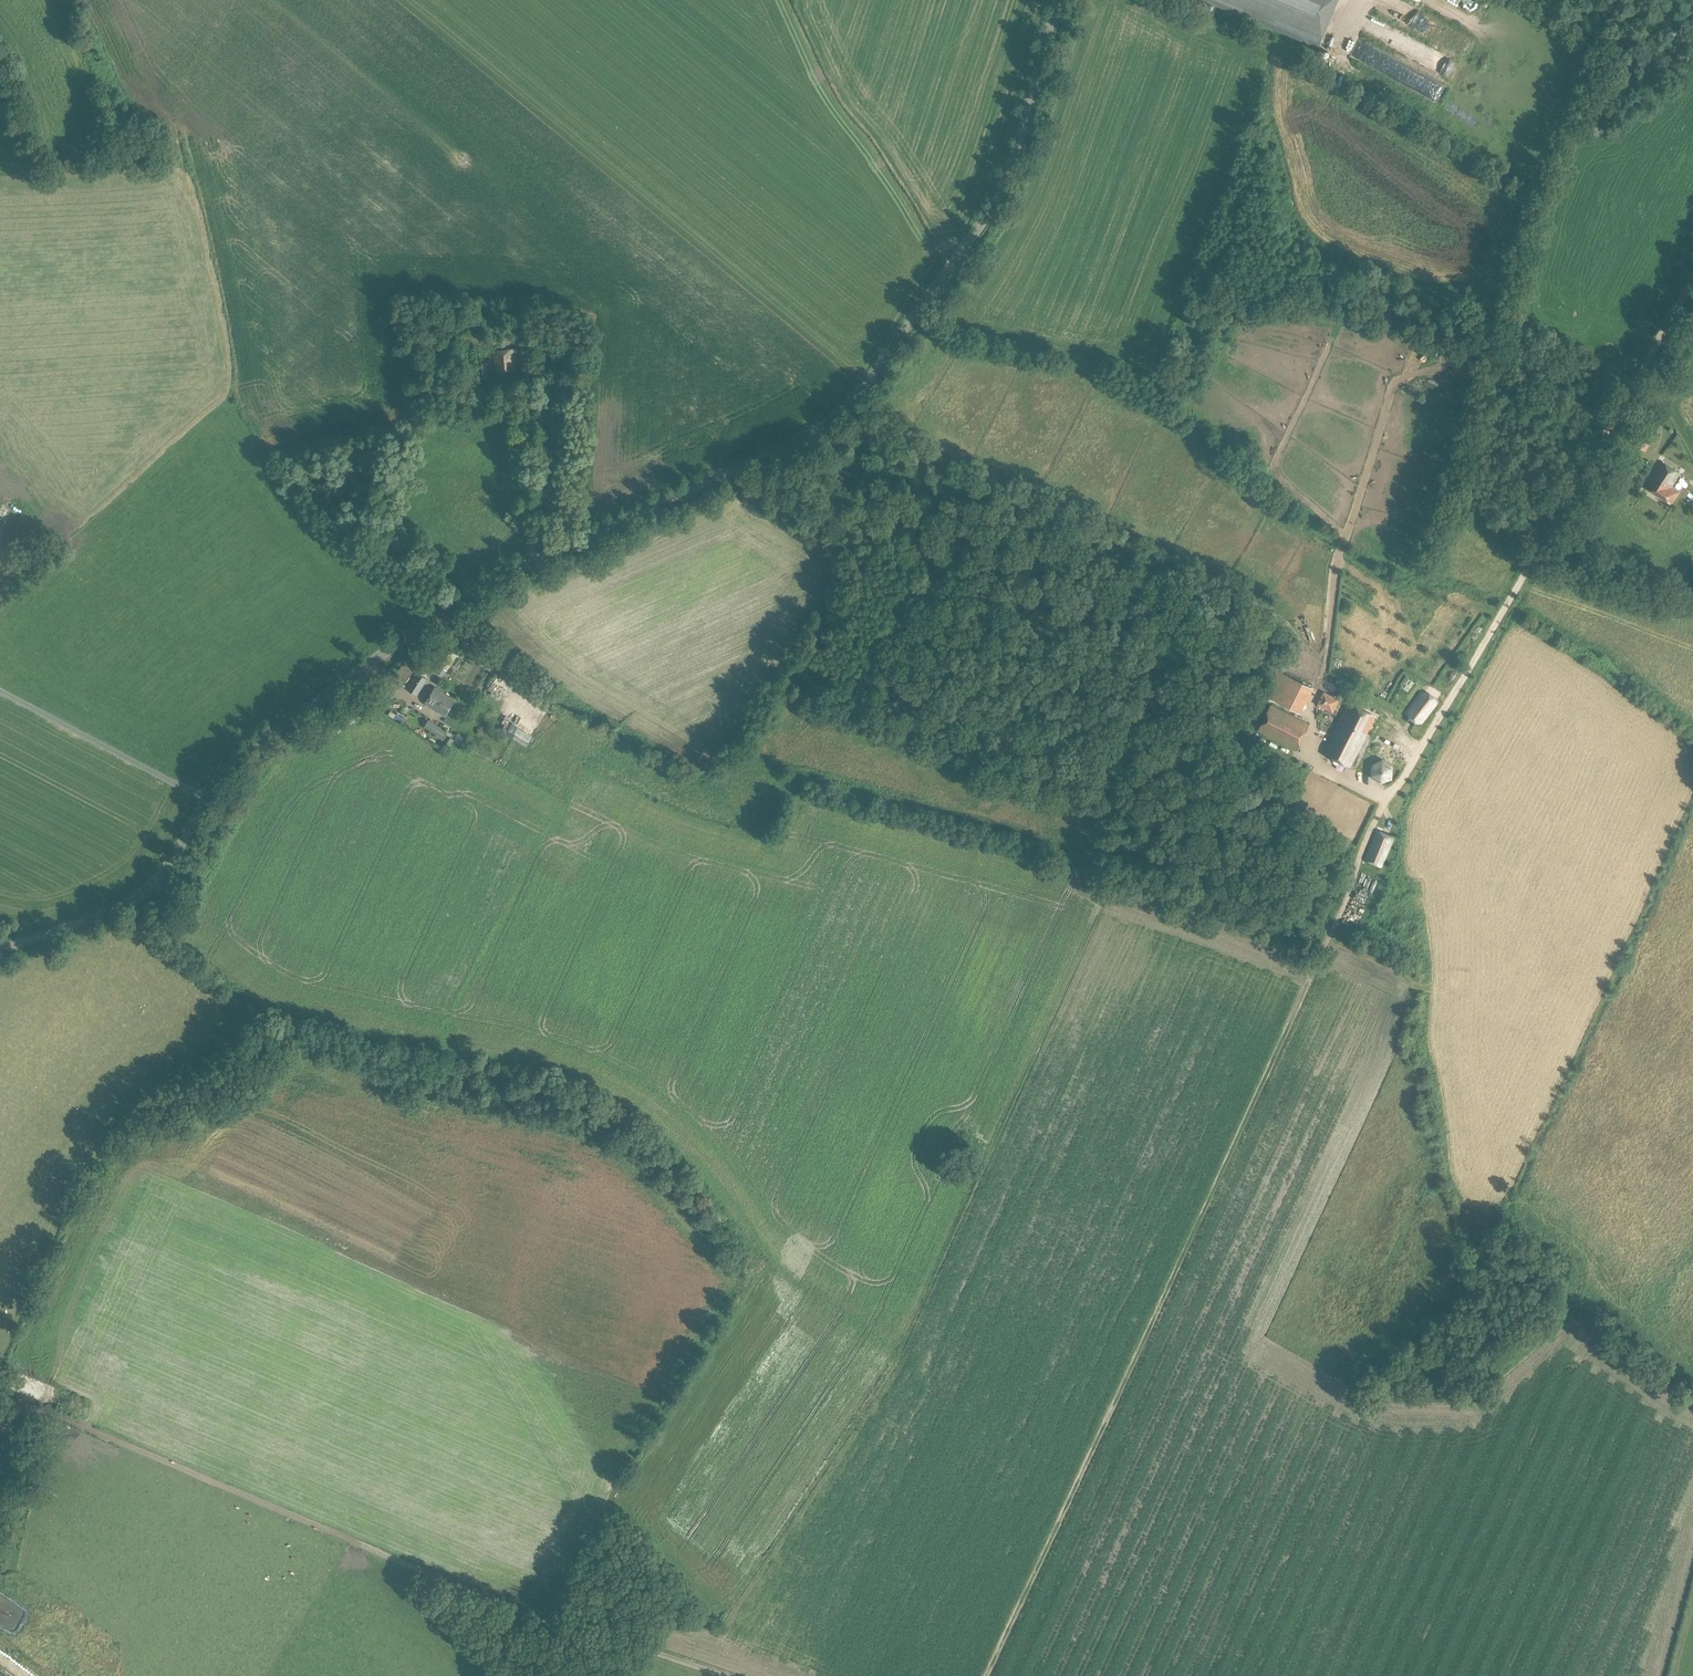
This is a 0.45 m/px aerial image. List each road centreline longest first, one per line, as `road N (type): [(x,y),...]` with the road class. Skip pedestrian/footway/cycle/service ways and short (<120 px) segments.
road 1 (unclassified): [(205,799),(450,612),(802,444),(853,405),(1010,180),(1052,0)]
road 2 (track): [(990,1675),(1364,844),(1450,703)]
road 3 (track): [(717,1675),(455,1588),(0,1396)]
road 4 (unclassified): [(0,950),(142,895),(171,864),(205,799)]
road 5 (unclassified): [(0,692),(205,799)]

